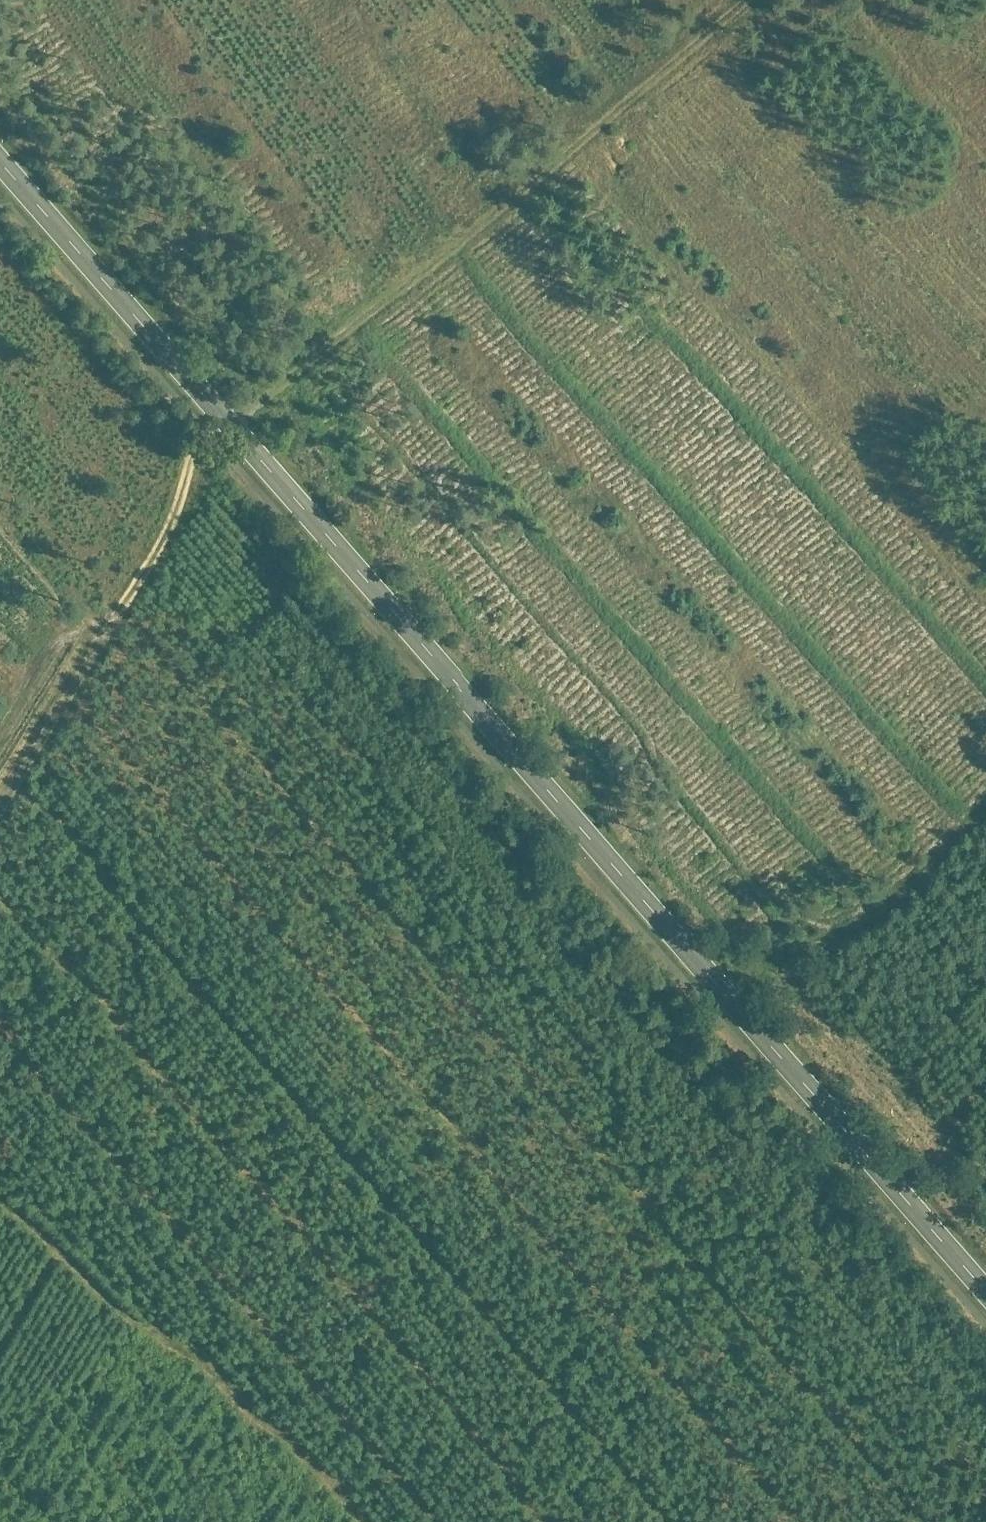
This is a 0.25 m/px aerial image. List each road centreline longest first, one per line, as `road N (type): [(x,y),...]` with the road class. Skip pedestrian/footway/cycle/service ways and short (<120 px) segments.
road 1 (secondary): [(985,1294),(0,177)]
road 2 (track): [(216,421),(321,356),(758,0)]

